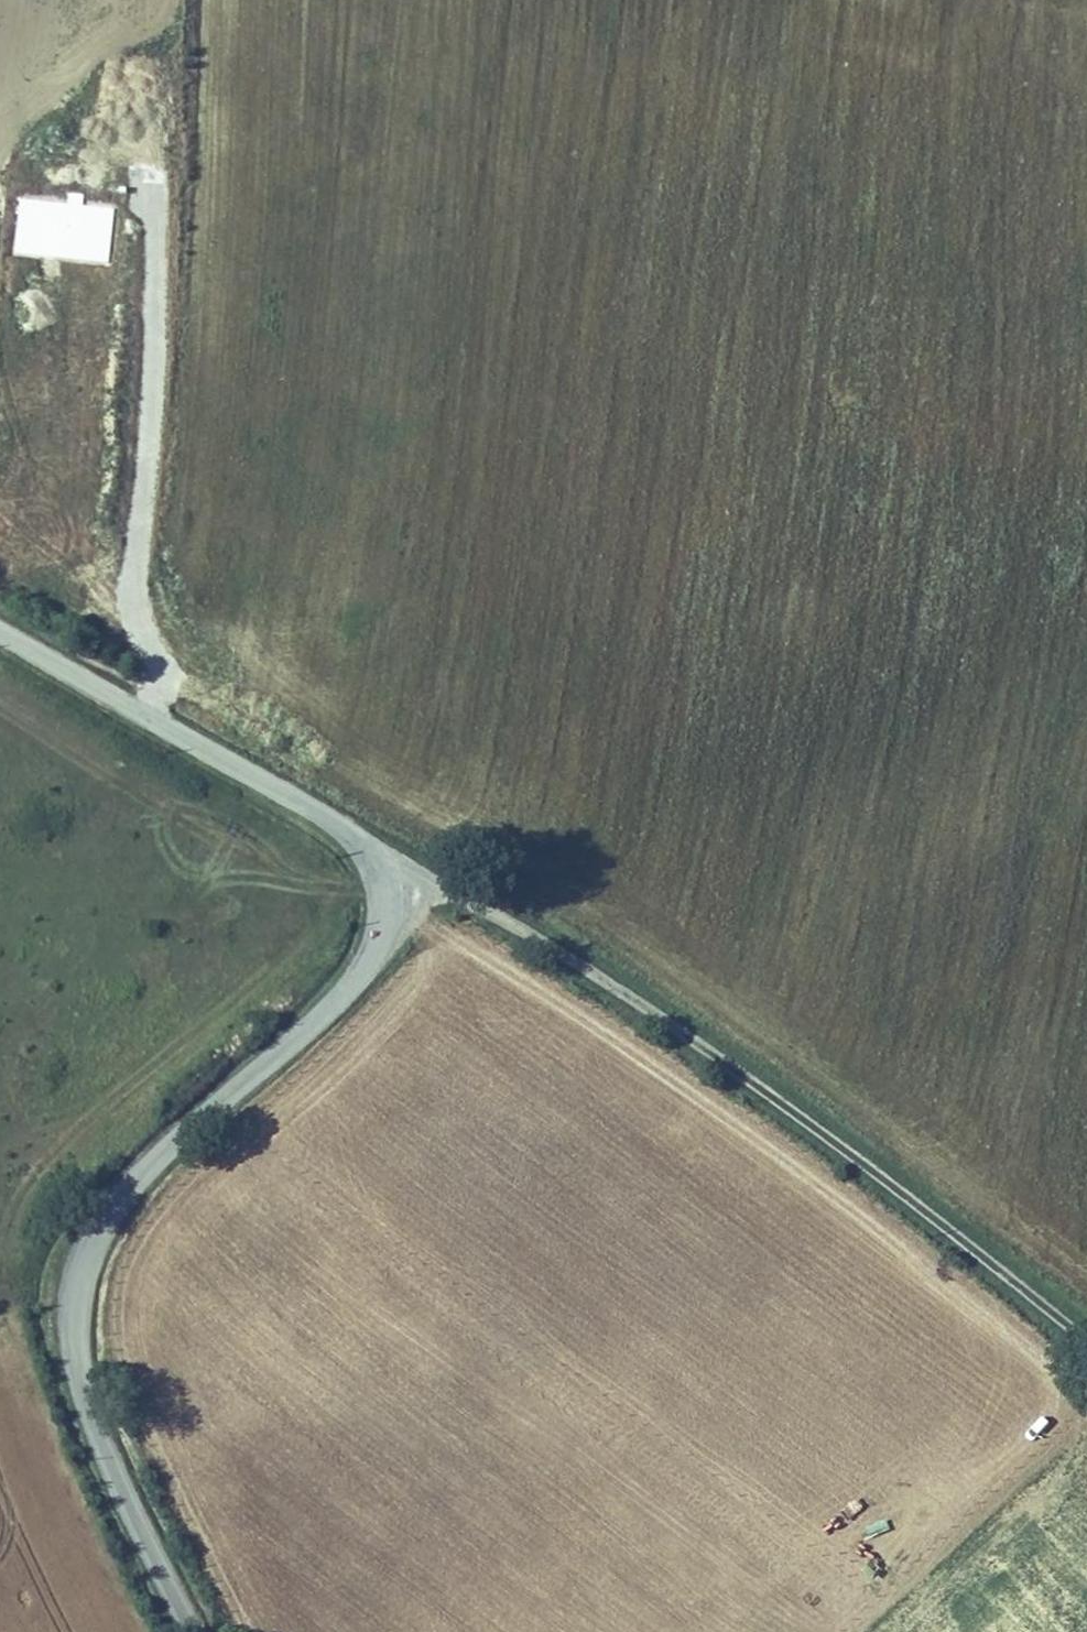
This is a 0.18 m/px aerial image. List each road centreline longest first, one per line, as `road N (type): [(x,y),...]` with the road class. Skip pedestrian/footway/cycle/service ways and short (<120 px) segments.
road 1 (tertiary): [(0,633),(342,831),(375,860),(383,883),(379,932),(347,988),(117,1198),(77,1283),(77,1366),(89,1413),(195,1631)]
road 2 (track): [(384,905),(432,918),(766,1141),(1053,1366),(1073,1408),(1067,1428),(1015,1485),(1017,1514)]

